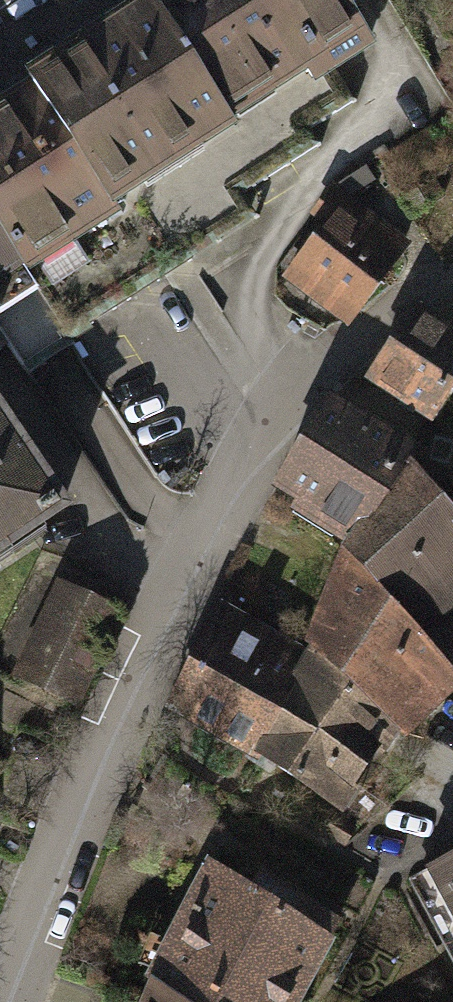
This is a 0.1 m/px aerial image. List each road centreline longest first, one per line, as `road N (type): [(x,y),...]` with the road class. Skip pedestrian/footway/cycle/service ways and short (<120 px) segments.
road 1 (residential): [(9,1001),(187,561),(343,344)]
road 2 (residential): [(452,276),(343,344)]

